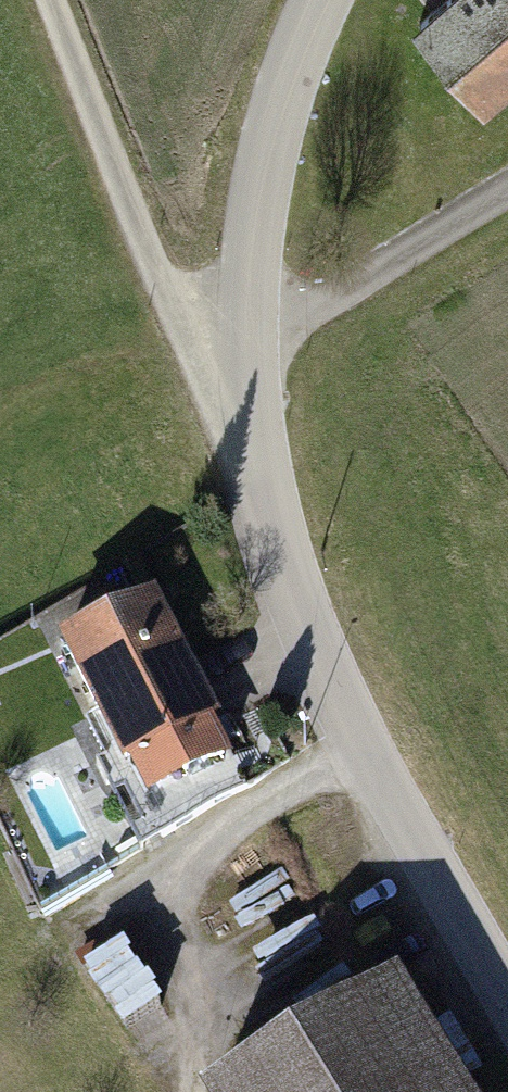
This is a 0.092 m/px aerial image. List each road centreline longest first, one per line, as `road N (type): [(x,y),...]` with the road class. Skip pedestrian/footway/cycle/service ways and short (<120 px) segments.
road 1 (tertiary): [(322,0),(250,236),(246,388),(277,555),(361,750),(507,1005)]
road 2 (track): [(51,0),(169,306),(246,388)]
road 3 (track): [(0,980),(192,851)]

